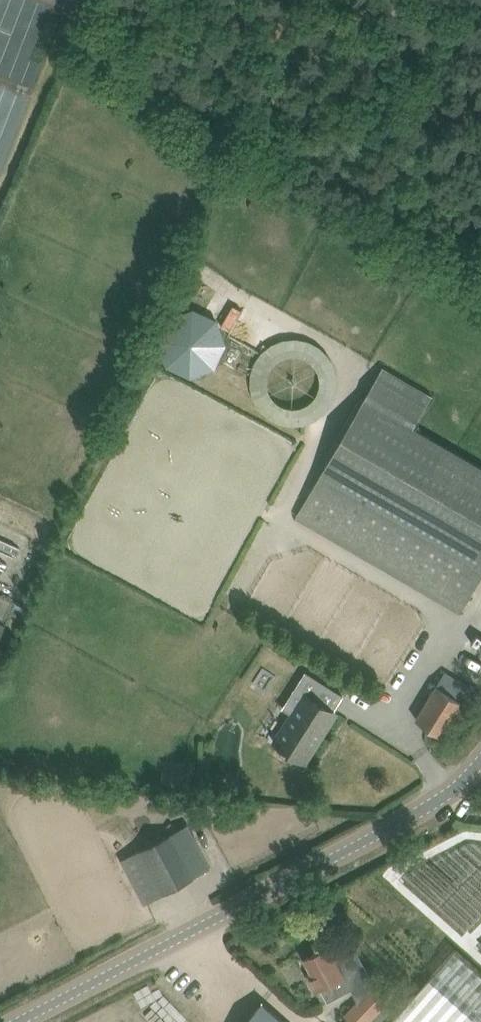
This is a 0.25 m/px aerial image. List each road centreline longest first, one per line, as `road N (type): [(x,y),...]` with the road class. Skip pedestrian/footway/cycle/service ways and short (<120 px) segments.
road 1 (tertiary): [(22,1021),(416,821),(480,761)]

